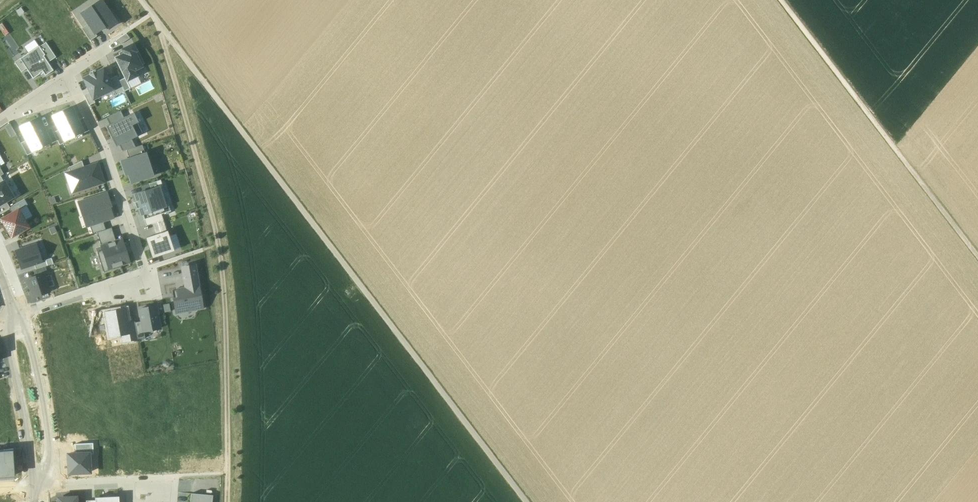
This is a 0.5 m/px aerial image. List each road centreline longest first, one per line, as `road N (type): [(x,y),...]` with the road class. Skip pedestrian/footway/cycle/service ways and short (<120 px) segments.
road 1 (track): [(142,0),(526,501)]
road 2 (residential): [(15,319),(144,278),(113,168),(68,74)]
road 3 (track): [(977,250),(785,0)]
road 4 (residential): [(31,490),(46,473),(50,444),(28,336),(15,319)]
road 5 (residential): [(15,319),(10,343),(31,490)]
road 6 (residential): [(31,490),(124,483),(155,492)]

